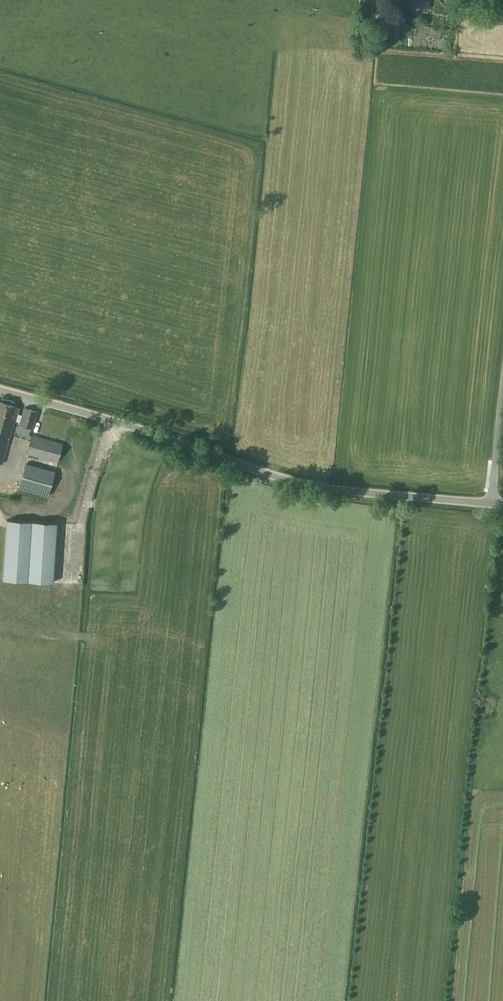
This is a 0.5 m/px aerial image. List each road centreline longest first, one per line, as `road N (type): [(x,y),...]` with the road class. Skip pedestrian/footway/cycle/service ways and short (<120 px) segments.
road 1 (unclassified): [(502,508),(286,485),(197,448),(0,389)]

